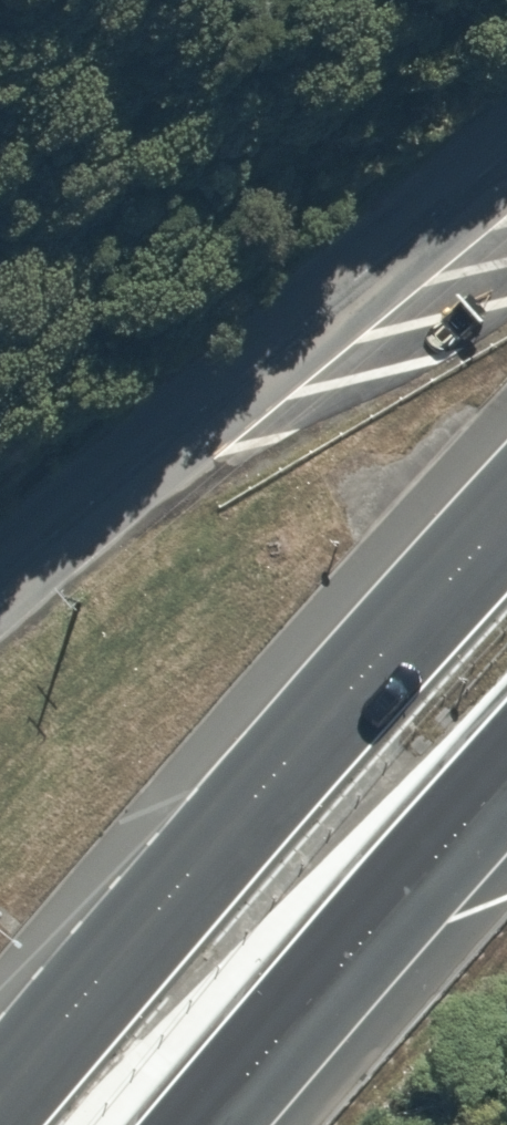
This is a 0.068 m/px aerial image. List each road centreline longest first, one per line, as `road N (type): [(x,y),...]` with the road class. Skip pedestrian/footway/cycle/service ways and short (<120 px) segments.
road 1 (trunk): [(0,1093),(506,516)]
road 2 (unclassified): [(0,589),(418,257),(506,175)]
road 3 (trunk): [(506,775),(207,1124)]

